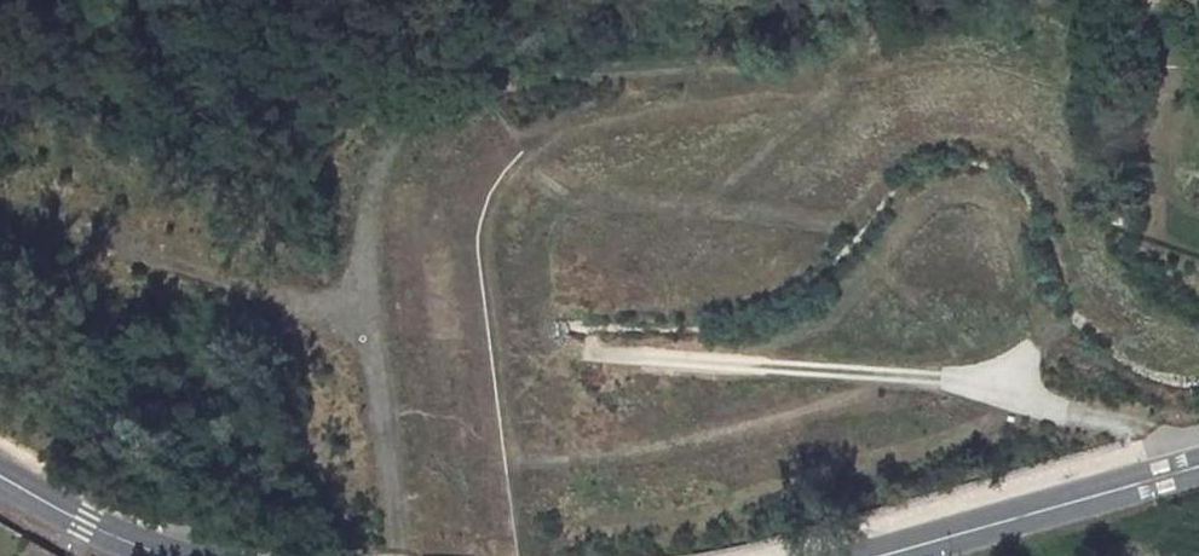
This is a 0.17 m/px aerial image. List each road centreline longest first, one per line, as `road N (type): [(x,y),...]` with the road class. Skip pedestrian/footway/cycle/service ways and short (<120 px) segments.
road 1 (tertiary): [(944,555),(1198,478)]
road 2 (tertiary): [(0,484),(135,555)]

